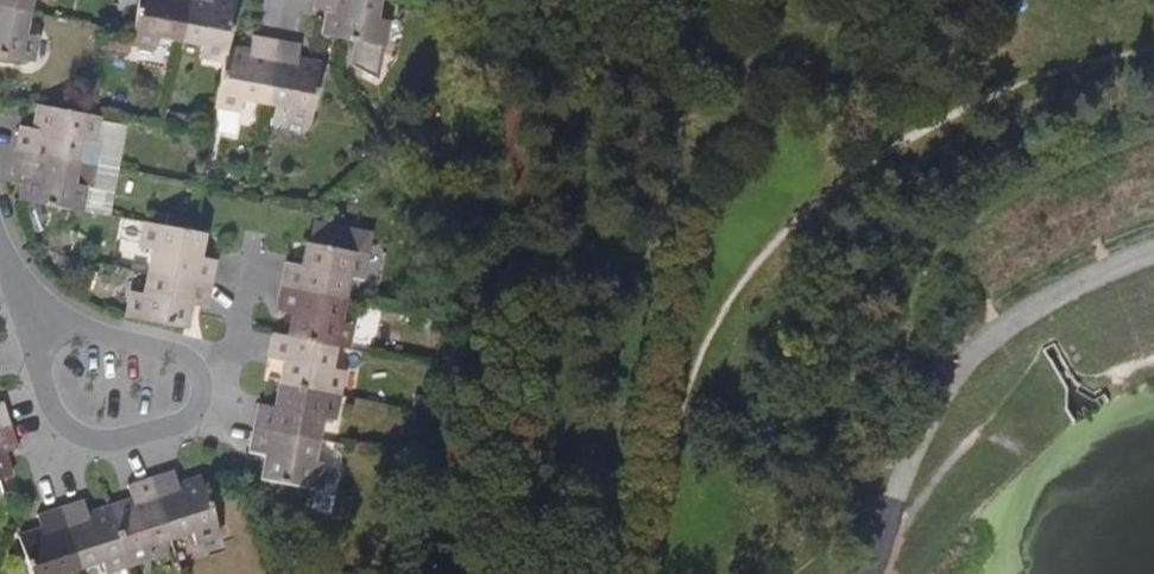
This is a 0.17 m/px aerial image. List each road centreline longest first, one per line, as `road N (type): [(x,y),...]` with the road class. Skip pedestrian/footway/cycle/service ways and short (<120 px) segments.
road 1 (unclassified): [(1153,251),(1106,267),(998,326),(949,378),(867,573)]
road 2 (residential): [(21,328),(49,415),(85,443),(170,427),(199,399),(188,365)]
road 3 (residential): [(188,365),(21,328)]

